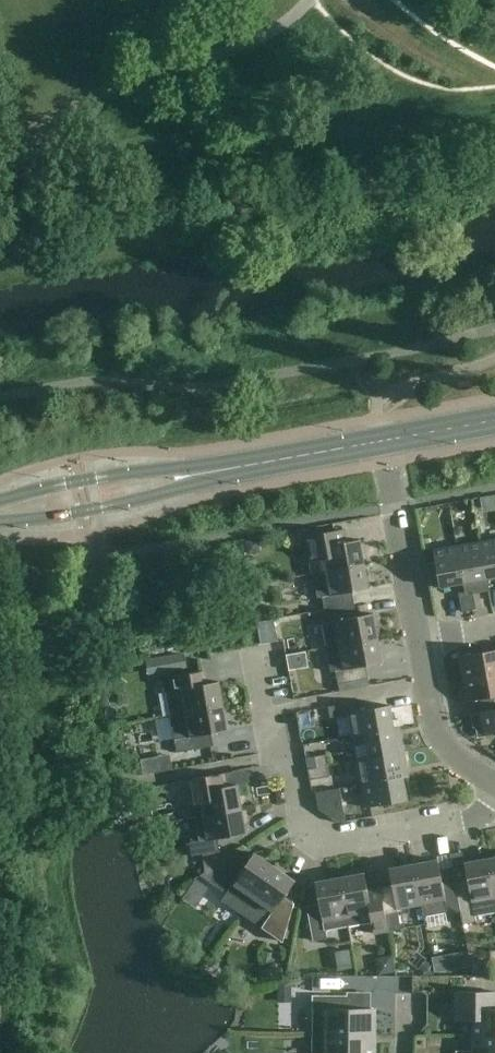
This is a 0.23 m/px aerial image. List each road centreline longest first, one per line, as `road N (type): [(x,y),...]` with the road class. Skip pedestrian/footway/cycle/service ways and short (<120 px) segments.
road 1 (residential): [(494,800),(475,819),(329,846),(304,833),(251,649)]
road 2 (secondary): [(0,517),(113,506),(200,473)]
road 3 (unclassified): [(419,643),(381,441)]
road 4 (secondary): [(200,473),(138,470),(0,503)]
road 5 (secondary): [(200,473),(381,441)]
road 6 (unclassified): [(494,782),(435,727),(419,643)]

